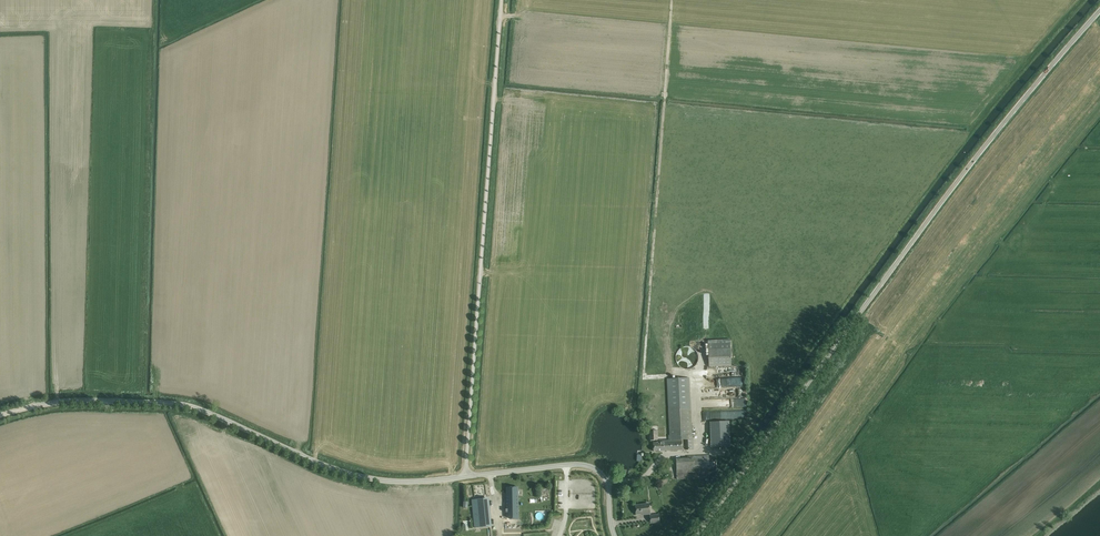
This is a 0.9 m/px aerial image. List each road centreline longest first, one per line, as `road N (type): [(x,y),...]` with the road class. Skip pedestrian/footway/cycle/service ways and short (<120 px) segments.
road 1 (unclassified): [(697,535),(874,288),(1099,11)]
road 2 (unclassified): [(465,477),(351,476),(169,405),(62,404),(0,418)]
road 3 (unclassified): [(465,477),(503,0)]
road 4 (unclassified): [(616,535),(607,487),(592,467),(465,477)]

